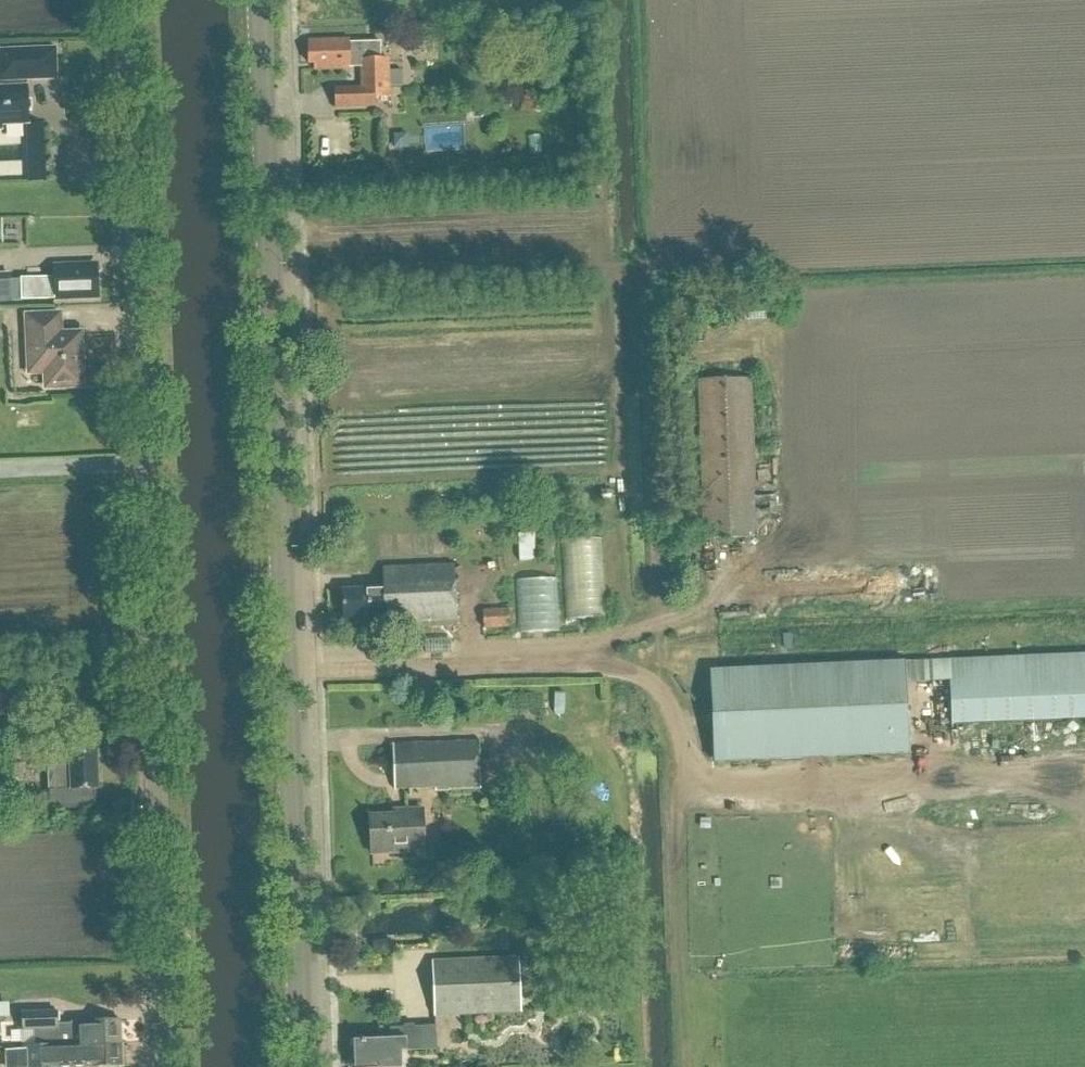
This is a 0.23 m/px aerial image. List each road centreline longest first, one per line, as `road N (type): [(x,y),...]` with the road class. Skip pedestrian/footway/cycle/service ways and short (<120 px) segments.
road 1 (unclassified): [(169,1066),(125,0)]
road 2 (secondary): [(306,1066),(263,0)]

